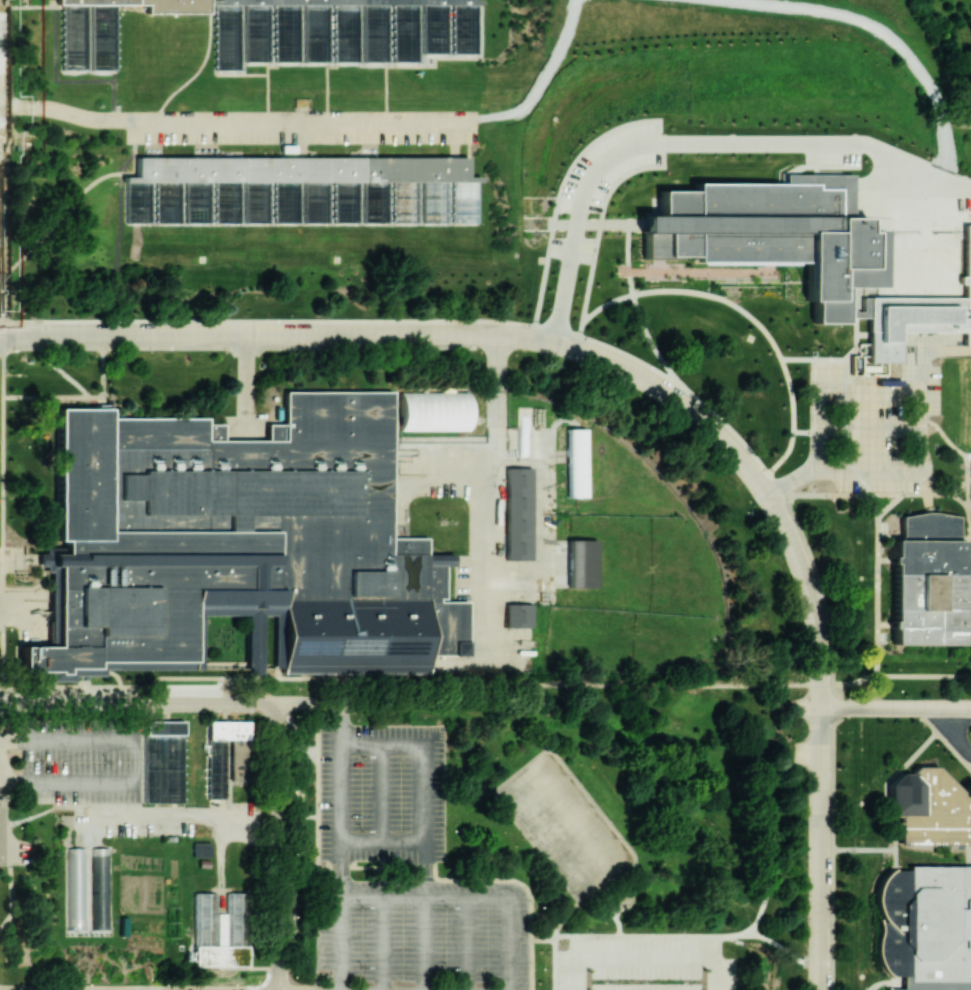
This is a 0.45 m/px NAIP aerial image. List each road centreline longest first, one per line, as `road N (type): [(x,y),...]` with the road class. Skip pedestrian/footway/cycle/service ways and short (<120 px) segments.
road 1 (residential): [(819,706),(811,602),(765,492),(708,422),(623,366),(557,343),(493,333),(0,334)]
road 2 (residential): [(277,702),(278,989)]
road 3 (residential): [(819,989),(819,706)]
road 4 (residential): [(0,703),(277,702)]
road 5 (residential): [(819,706),(970,707)]

